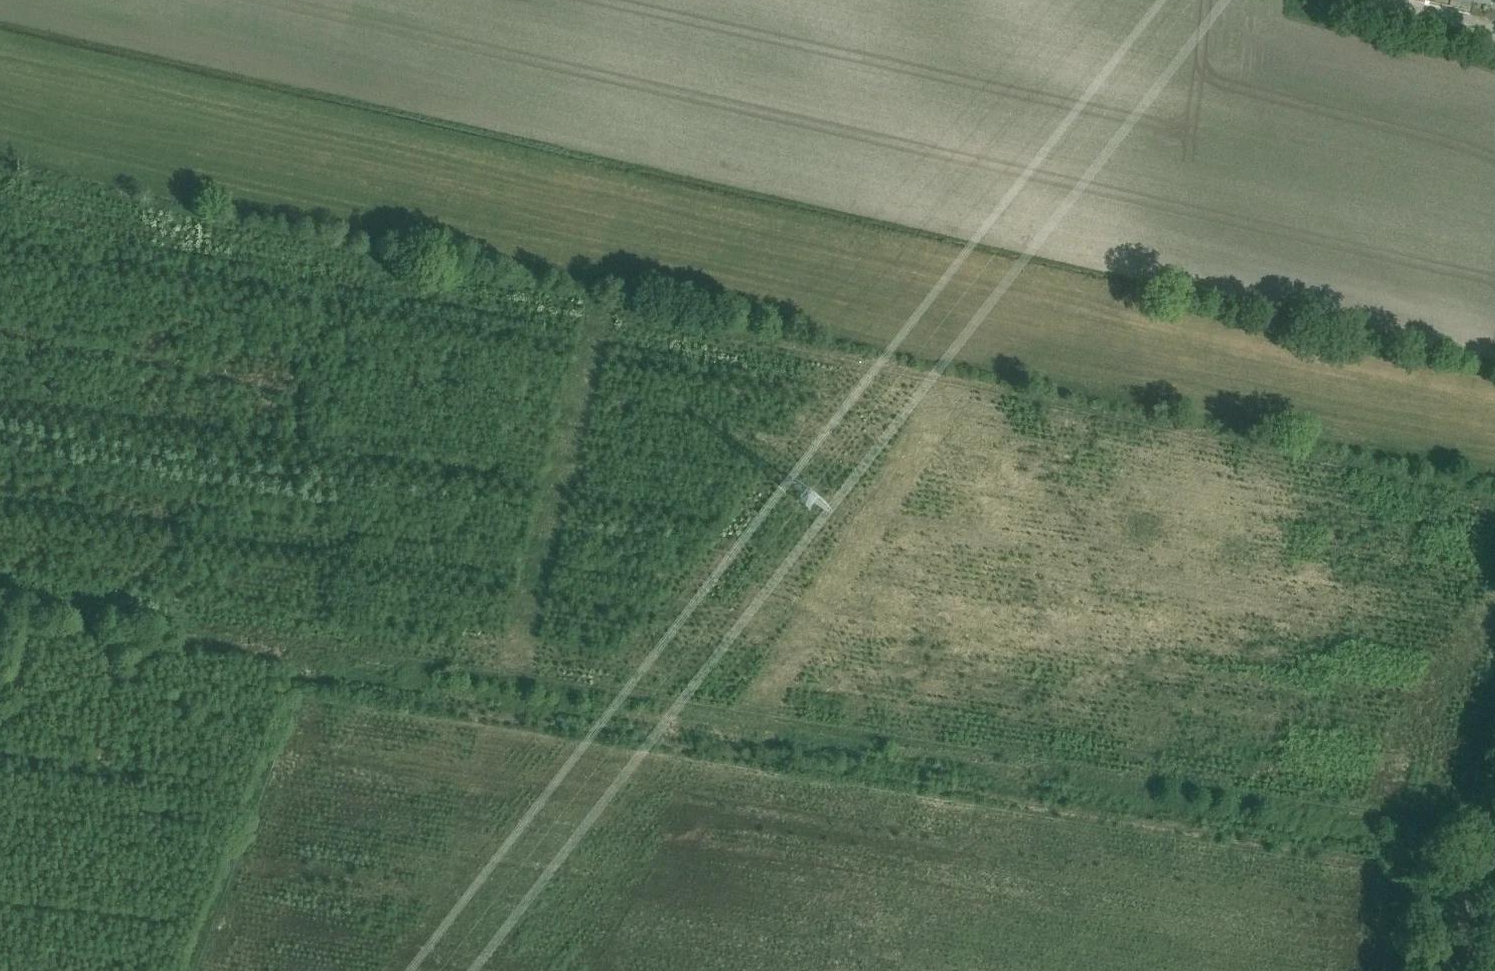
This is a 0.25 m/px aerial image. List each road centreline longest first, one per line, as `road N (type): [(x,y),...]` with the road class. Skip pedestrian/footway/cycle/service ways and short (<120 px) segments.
road 1 (unclassified): [(1452,970),(1494,796)]

